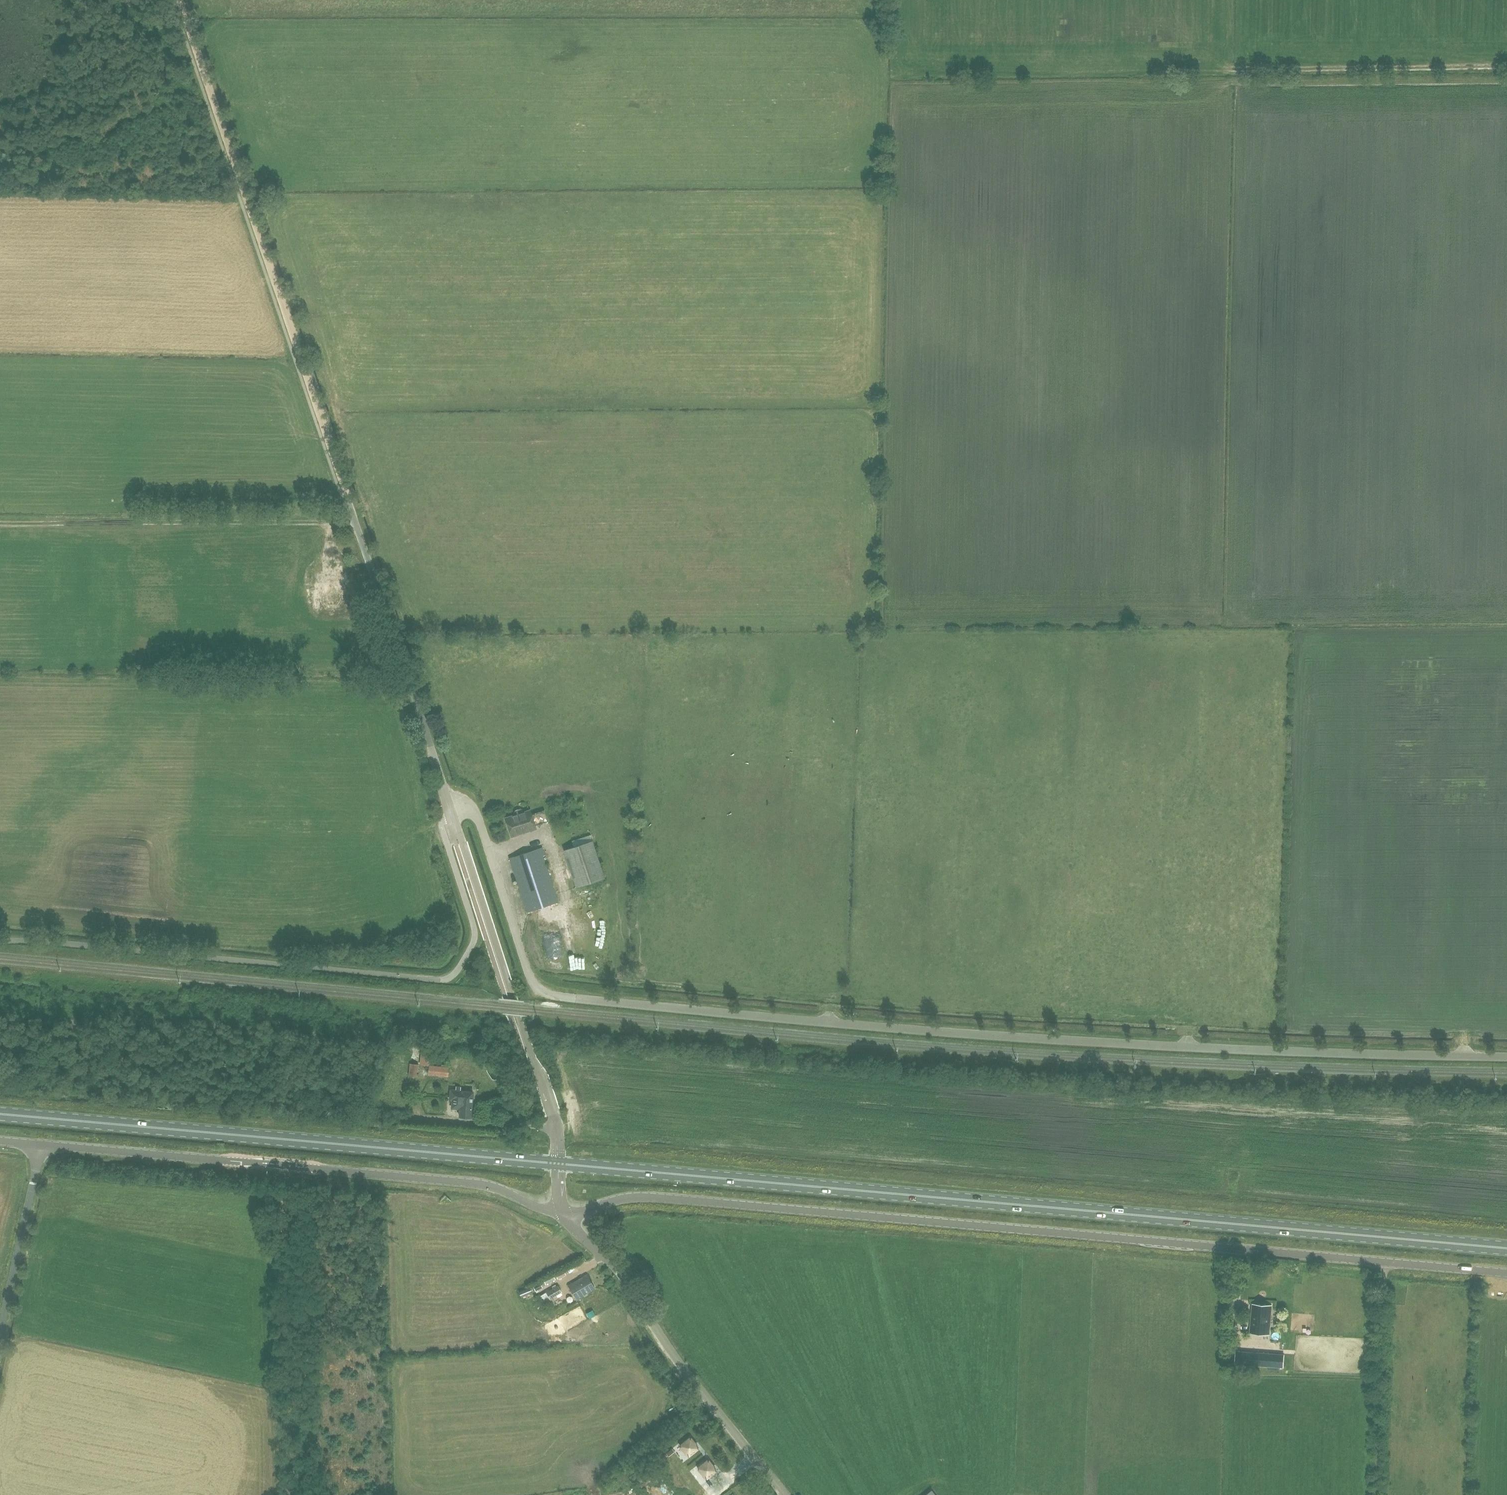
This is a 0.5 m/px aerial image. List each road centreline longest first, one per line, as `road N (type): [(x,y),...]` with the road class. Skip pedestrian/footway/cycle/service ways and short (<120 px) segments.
road 1 (unclassified): [(454,816),(467,810),(478,818),(532,978),(548,995),(1034,1040),(1506,1057)]
road 2 (primary): [(1506,1248),(558,1164)]
road 3 (unclassified): [(1506,1274),(654,1197),(563,1213)]
road 4 (unclassified): [(0,942),(447,979),(476,934),(442,828),(454,816)]
road 5 (primary): [(558,1164),(0,1114)]
road 6 (unclassified): [(563,1213),(476,1183),(41,1144)]
road 7 (track): [(179,0),(346,496)]
road 8 (unclassified): [(558,1164),(558,1134),(454,816)]
road 9 (unclassified): [(786,1494),(615,1267),(563,1213)]
road 10 (unclassified): [(454,816),(346,496)]
road 11 (track): [(1231,72),(1506,67)]
road 12 (unclassified): [(0,1334),(41,1144)]

